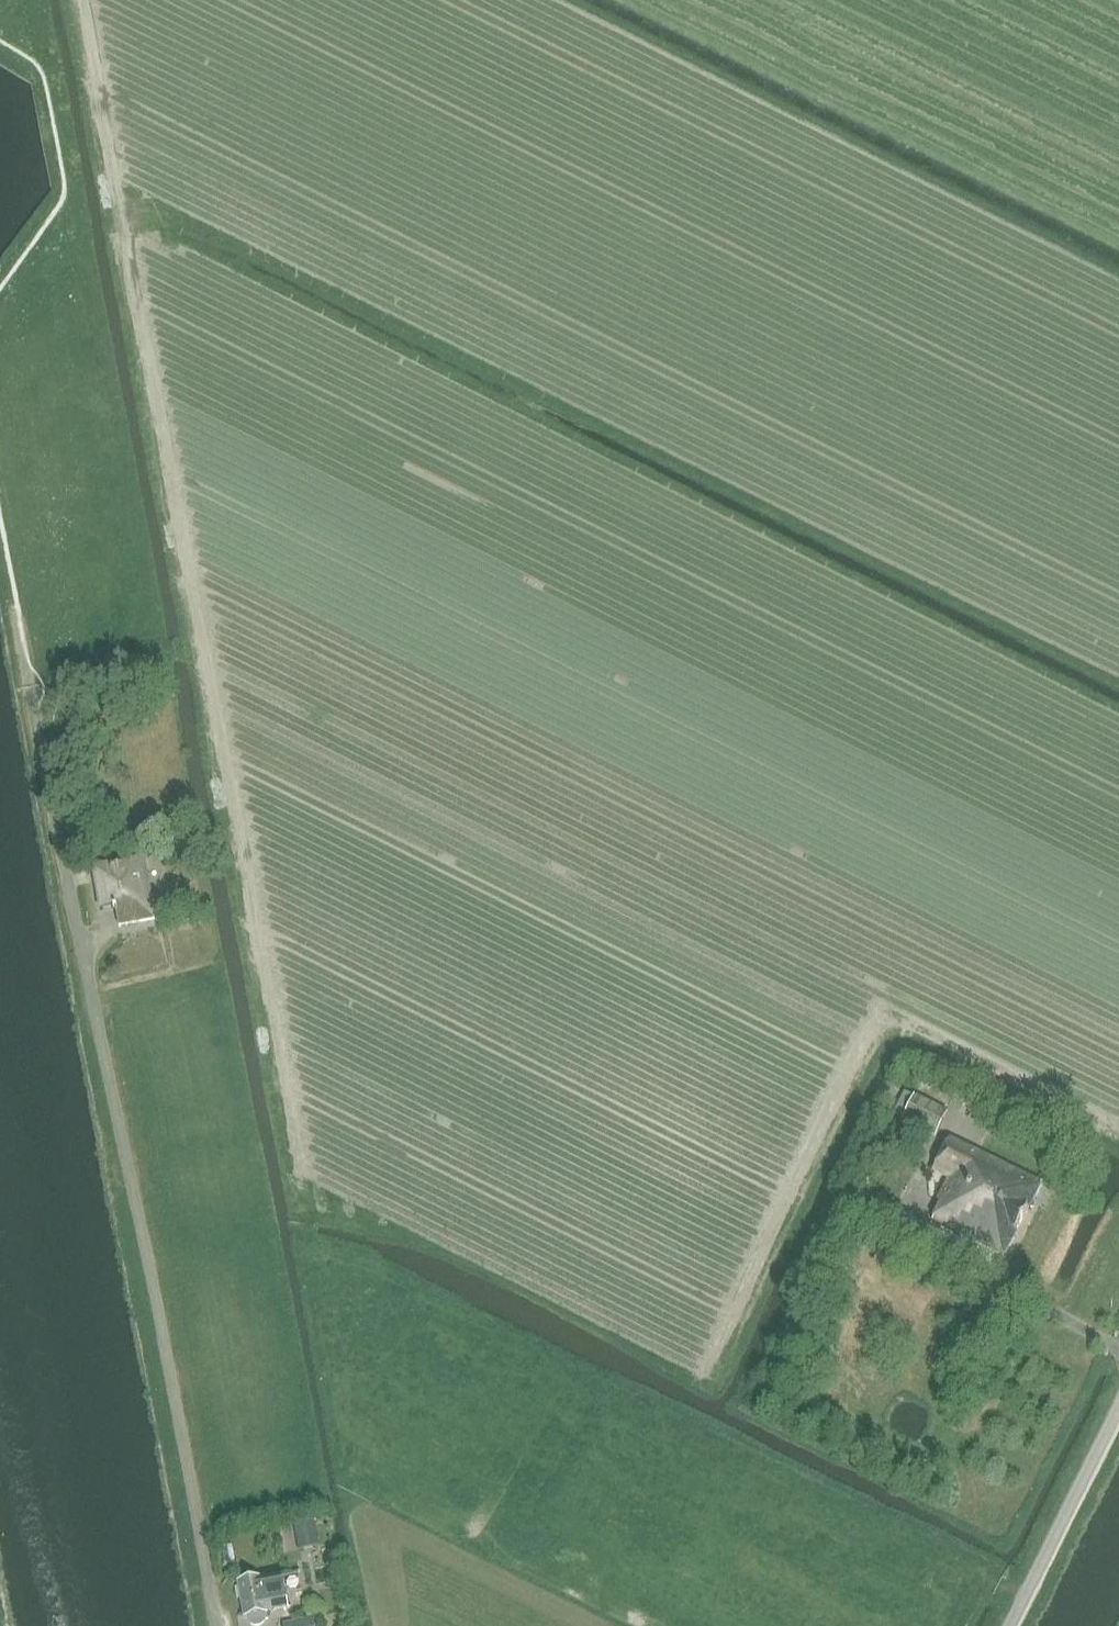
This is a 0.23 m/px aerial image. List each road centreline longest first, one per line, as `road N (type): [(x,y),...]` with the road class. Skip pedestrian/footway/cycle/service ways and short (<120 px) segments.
road 1 (unclassified): [(215,1625),(21,641)]
road 2 (unclassified): [(1012,1625),(1118,1412)]

